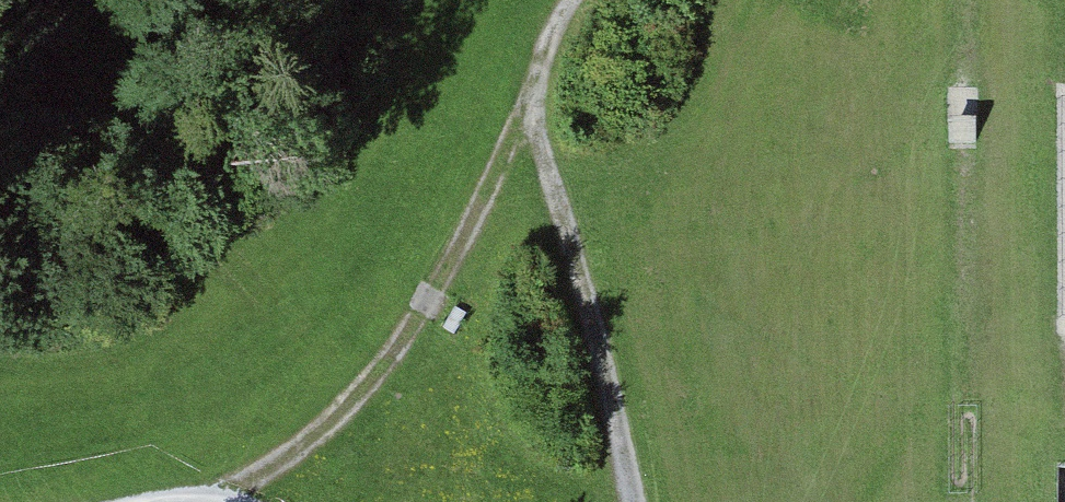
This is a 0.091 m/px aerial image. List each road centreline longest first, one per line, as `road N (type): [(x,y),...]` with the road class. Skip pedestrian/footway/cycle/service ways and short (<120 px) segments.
road 1 (track): [(220,500),(295,458),(412,337),(464,248),(538,85)]
road 2 (track): [(965,501),(963,0)]
road 3 (track): [(538,85),(636,501)]

